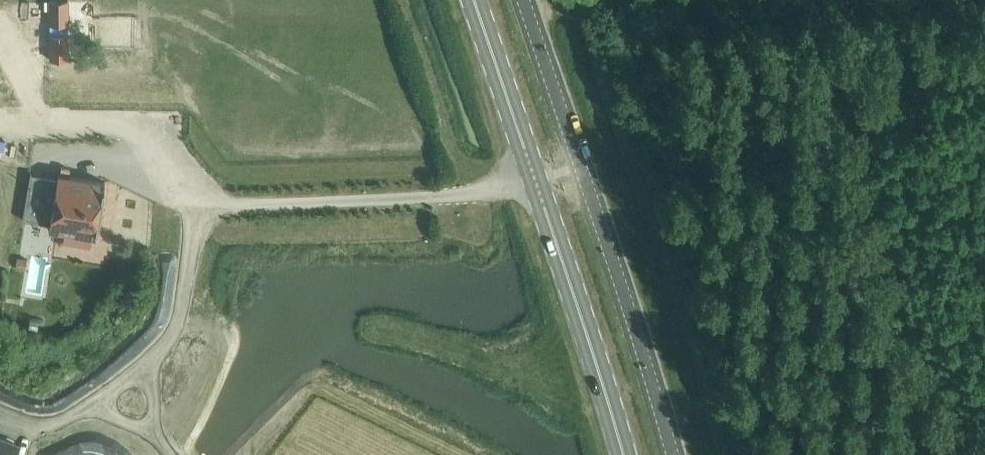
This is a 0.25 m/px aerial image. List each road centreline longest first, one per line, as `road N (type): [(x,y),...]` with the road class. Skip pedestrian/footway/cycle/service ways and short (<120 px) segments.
road 1 (primary): [(624,454),(473,0)]
road 2 (unclassified): [(673,454),(522,0)]

